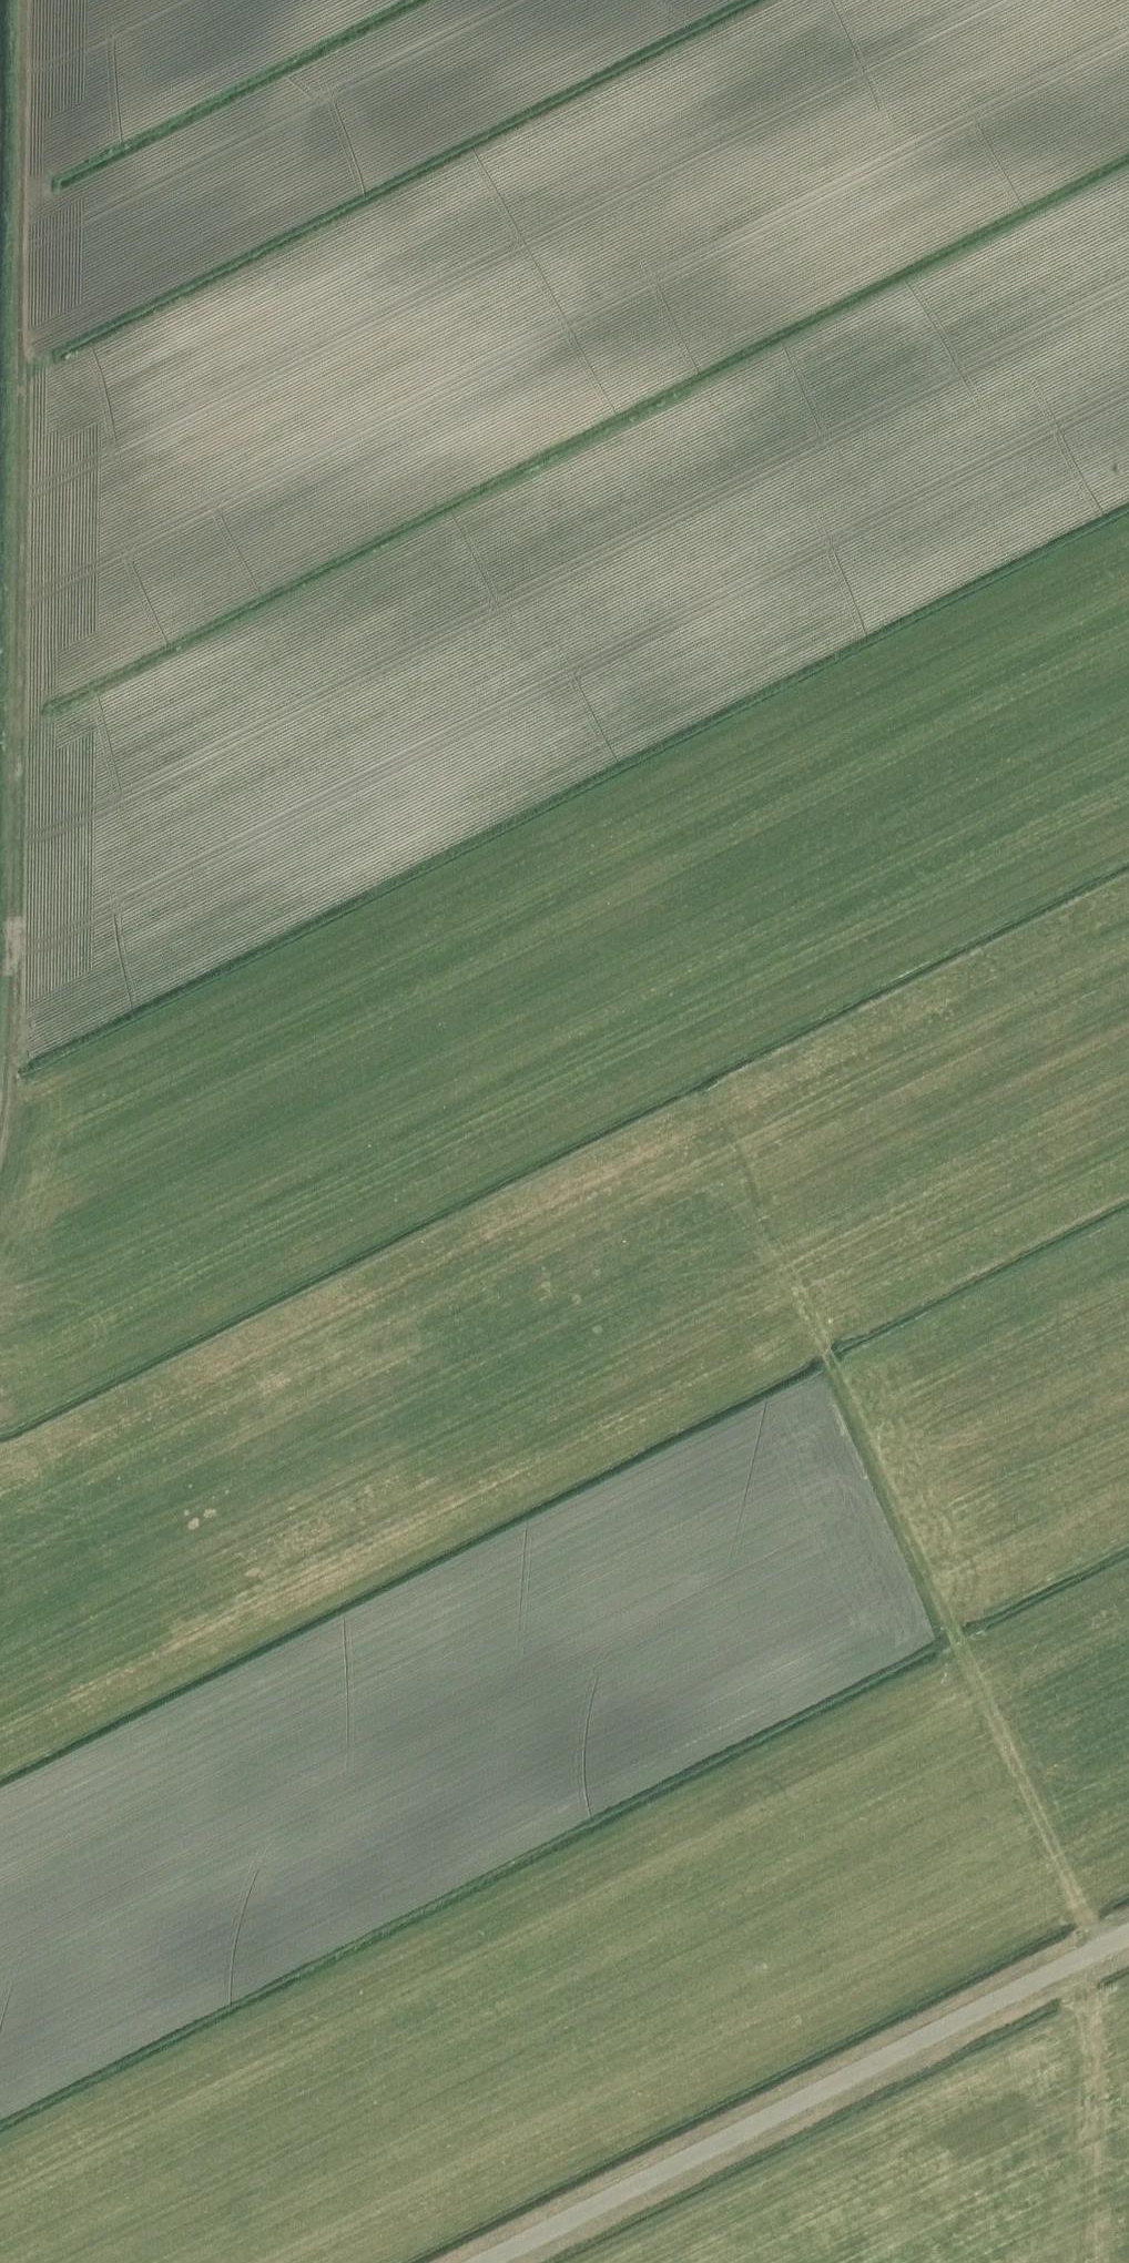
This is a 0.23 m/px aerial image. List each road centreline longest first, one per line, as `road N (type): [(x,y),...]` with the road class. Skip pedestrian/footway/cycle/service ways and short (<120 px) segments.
road 1 (track): [(475,2262),(1081,1956)]
road 2 (track): [(1081,1956),(1092,2145),(1089,2262)]

